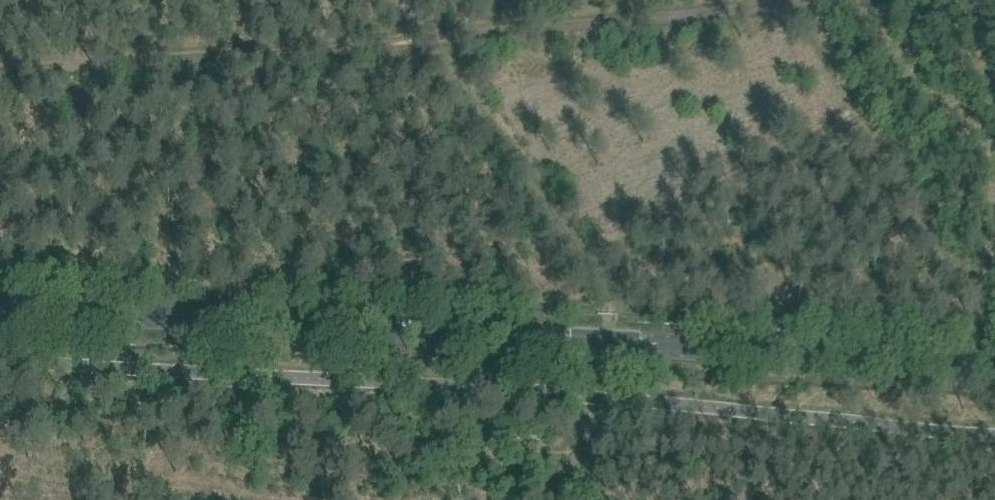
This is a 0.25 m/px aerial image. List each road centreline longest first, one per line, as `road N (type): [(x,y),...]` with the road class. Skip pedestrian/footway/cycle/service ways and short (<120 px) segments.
road 1 (secondary): [(994,365),(0,309)]
road 2 (track): [(0,294),(994,337)]
road 3 (track): [(737,0),(0,63)]
road 4 (track): [(994,325),(779,0)]
road 5 (track): [(546,499),(572,341)]

